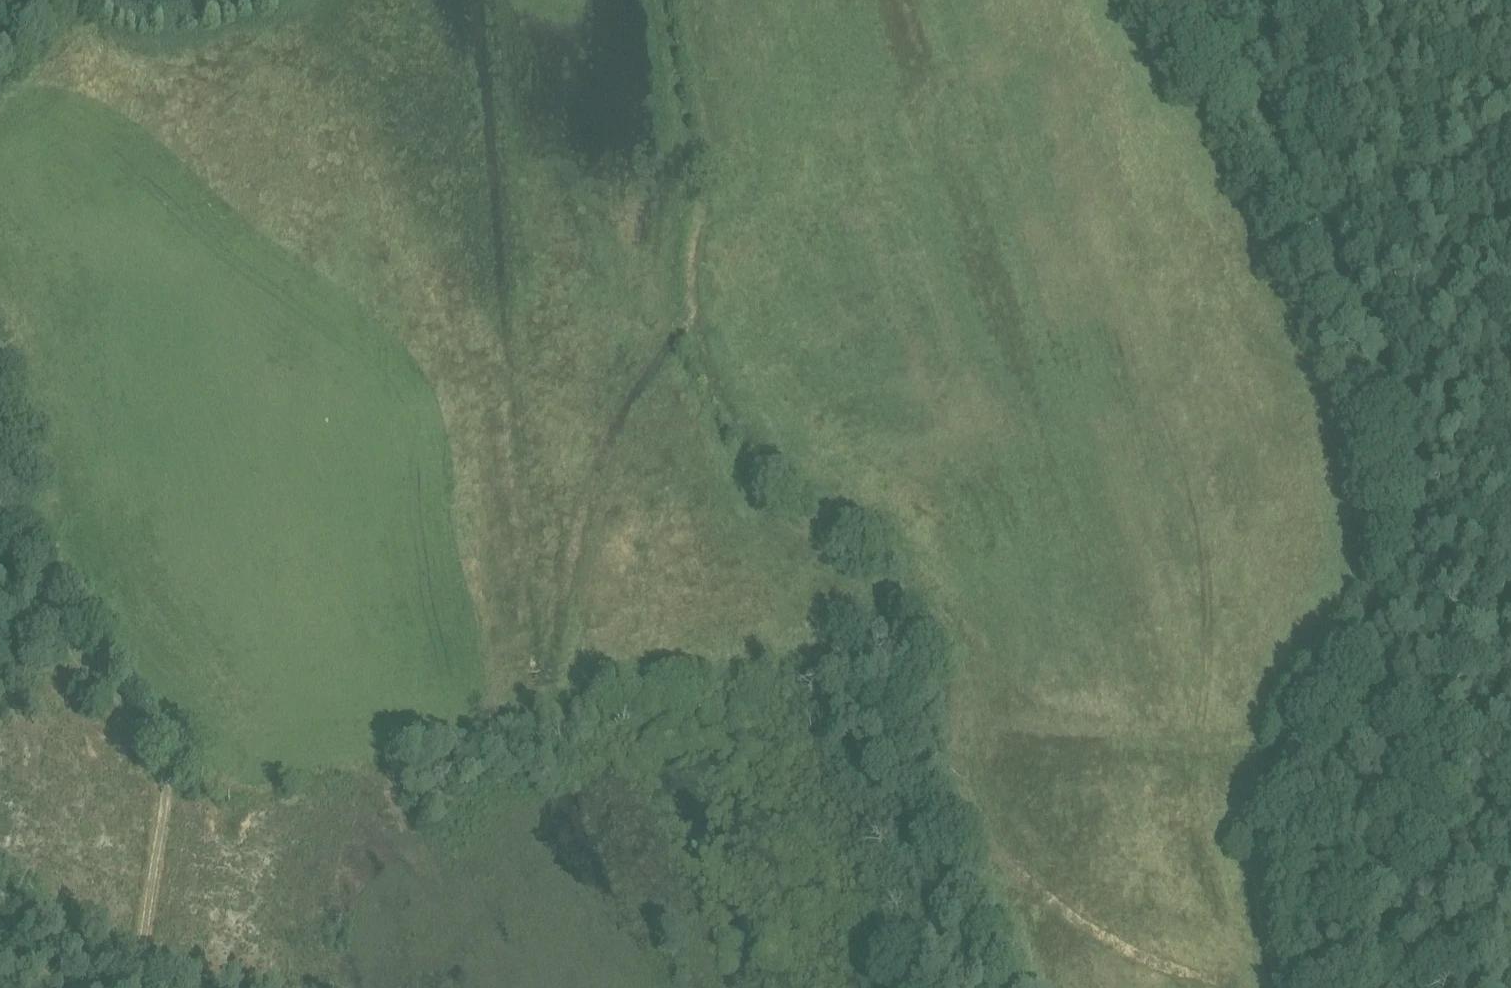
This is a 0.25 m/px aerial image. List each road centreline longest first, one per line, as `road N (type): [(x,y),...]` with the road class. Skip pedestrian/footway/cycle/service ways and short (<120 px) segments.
road 1 (track): [(0,450),(28,480),(61,642),(124,695),(157,742),(170,789),(144,987)]

